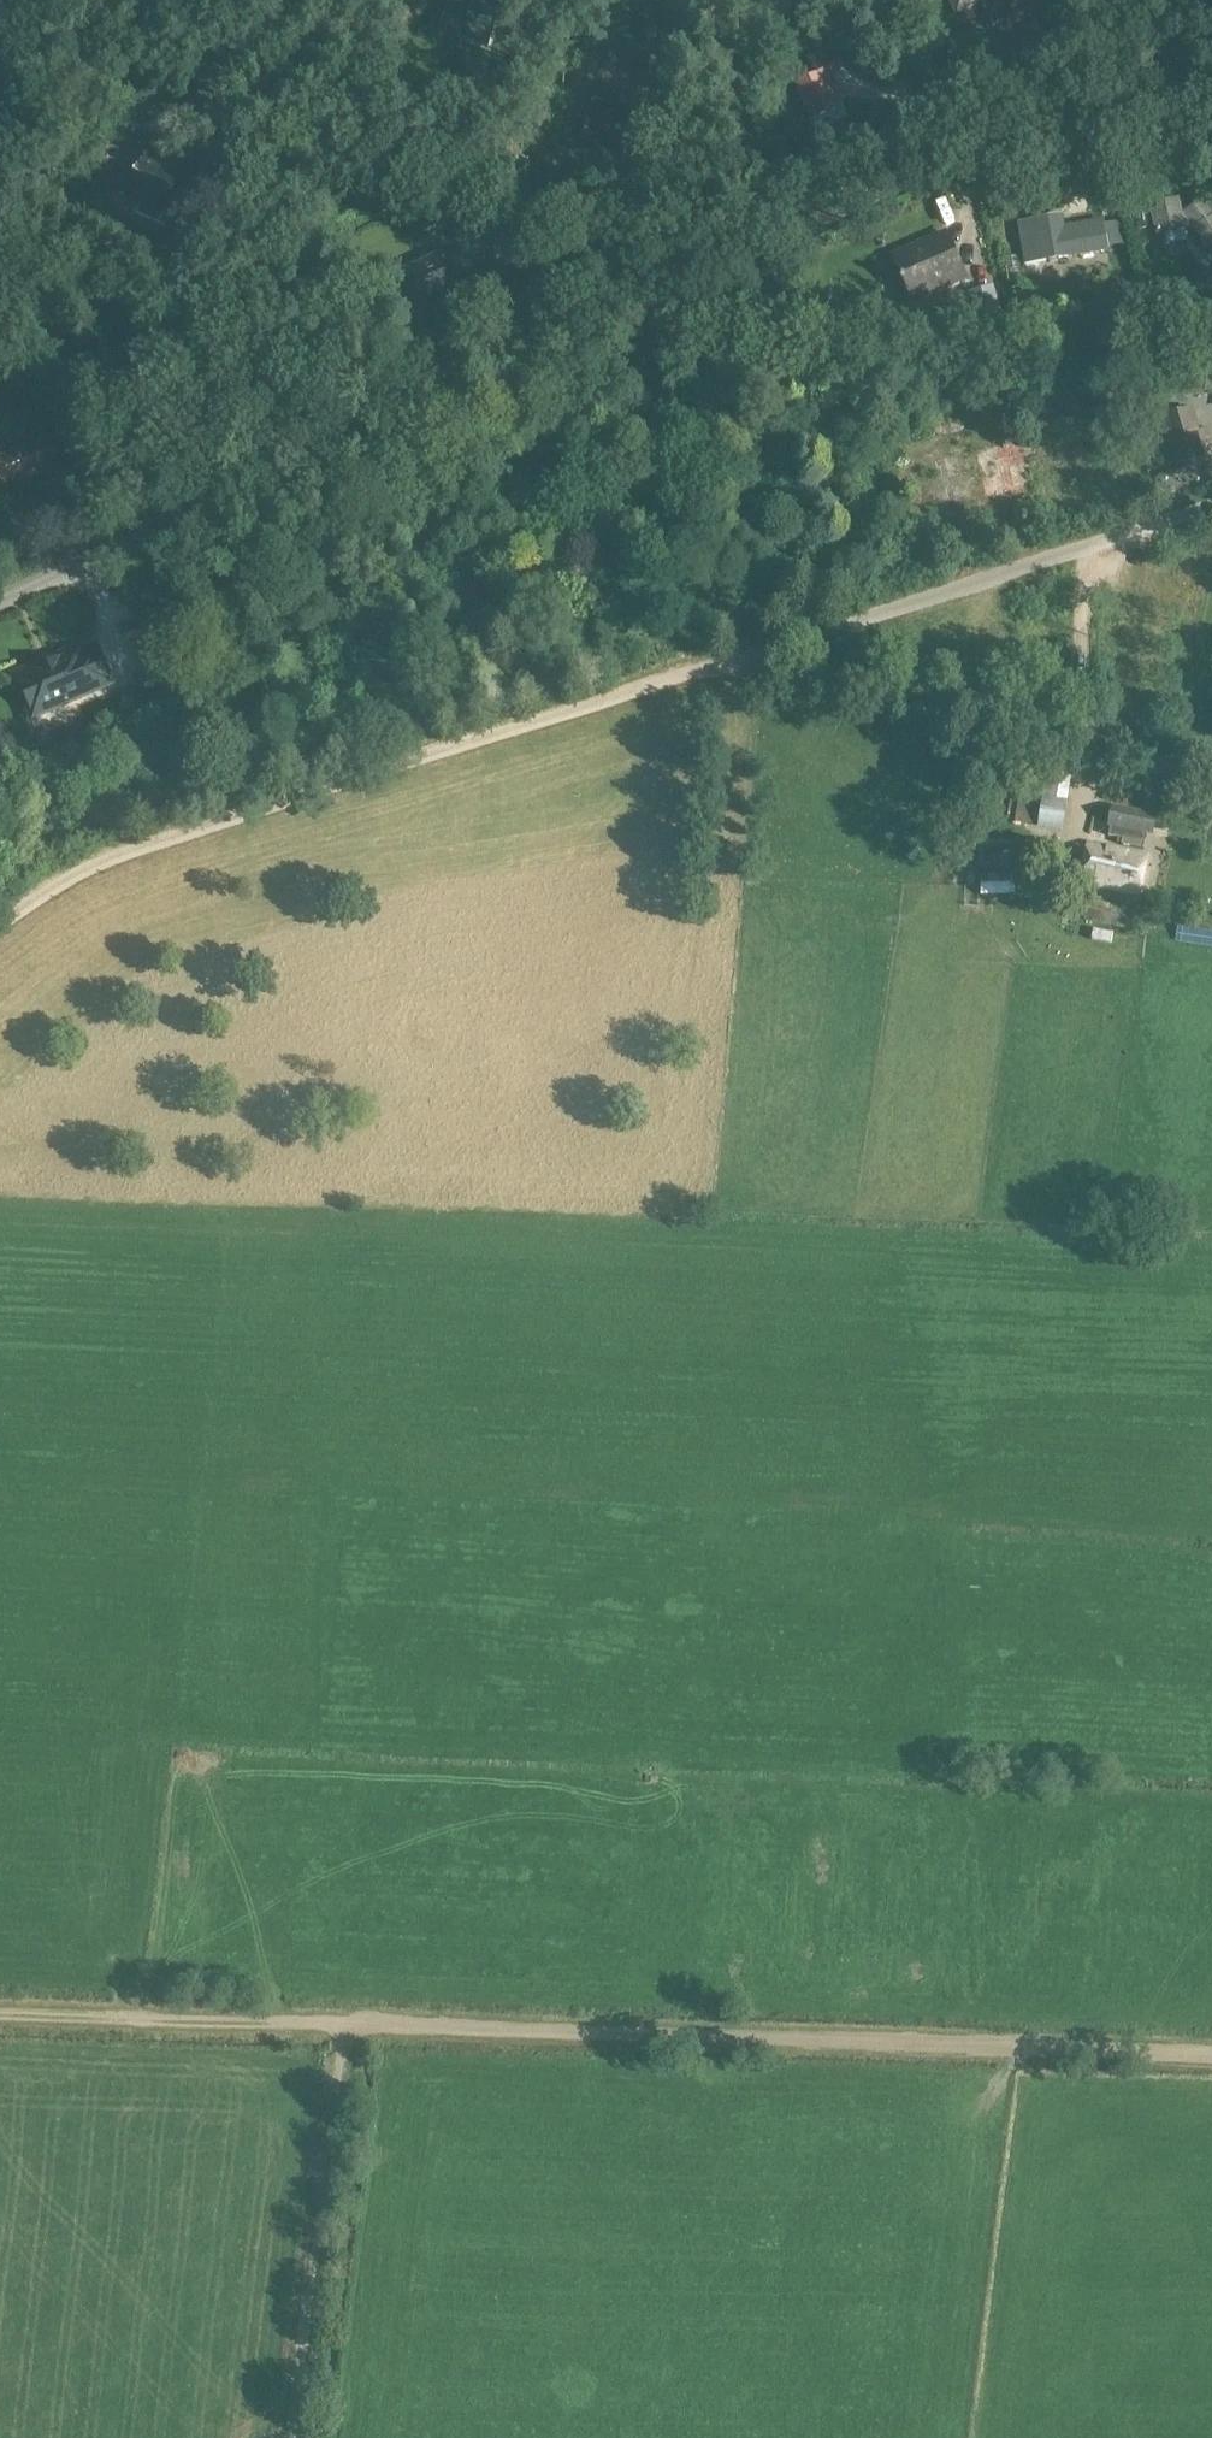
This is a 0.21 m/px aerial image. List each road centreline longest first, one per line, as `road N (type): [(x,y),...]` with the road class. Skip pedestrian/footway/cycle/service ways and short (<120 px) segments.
road 1 (unclassified): [(0,602),(50,586),(1211,35)]
road 2 (track): [(1211,2052),(0,2013)]
road 3 (track): [(0,922),(48,884),(386,765),(703,672)]
road 4 (unclassified): [(739,661),(1211,509)]
road 5 (unclassified): [(1211,774),(739,661)]
road 6 (track): [(0,254),(72,98),(93,85),(119,85),(202,102),(247,97),(318,0)]
road 7 (track): [(296,2437),(348,2025)]

